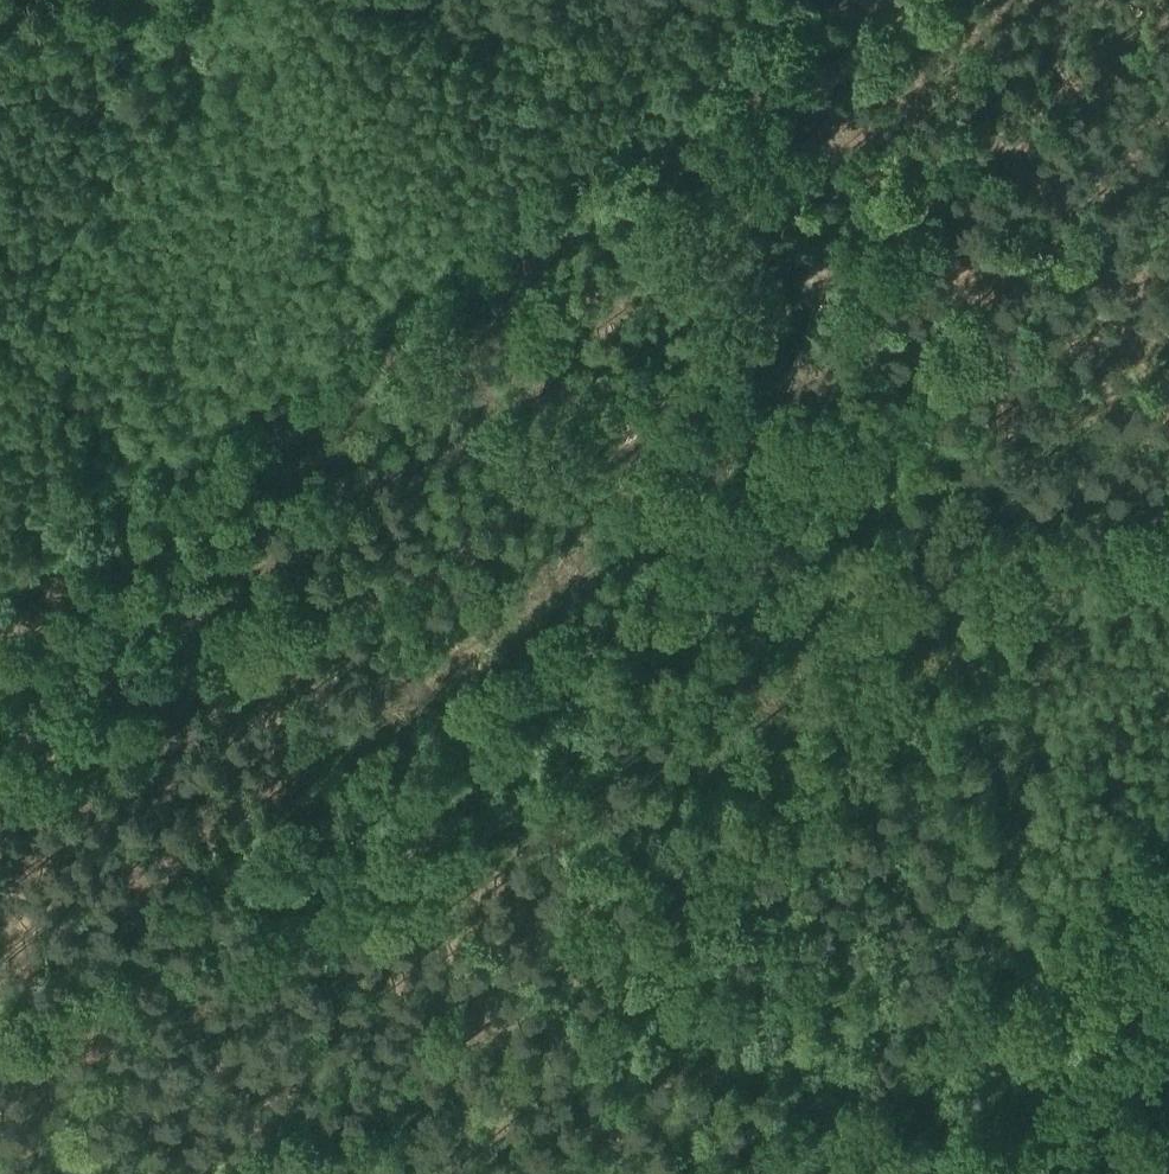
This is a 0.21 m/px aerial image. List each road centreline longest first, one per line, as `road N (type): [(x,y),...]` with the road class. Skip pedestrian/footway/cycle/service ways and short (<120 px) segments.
road 1 (track): [(1168,546),(1053,632)]

